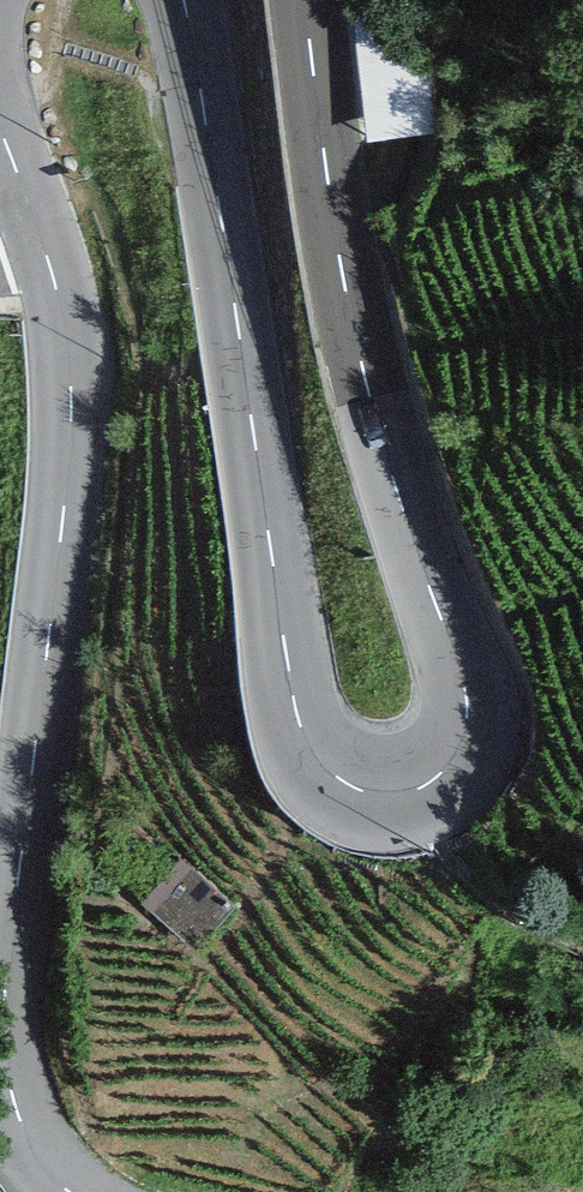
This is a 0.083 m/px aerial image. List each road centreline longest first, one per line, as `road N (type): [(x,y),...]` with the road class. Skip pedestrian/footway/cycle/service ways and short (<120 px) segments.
road 1 (tertiary): [(186,0),(301,738),(336,781),(393,798),(450,770),(471,727),(369,385),(341,255),(308,0)]
road 2 (tertiary): [(70,1191),(30,1146),(15,1109),(7,1037),(8,968),(72,445),(74,368),(38,222)]

